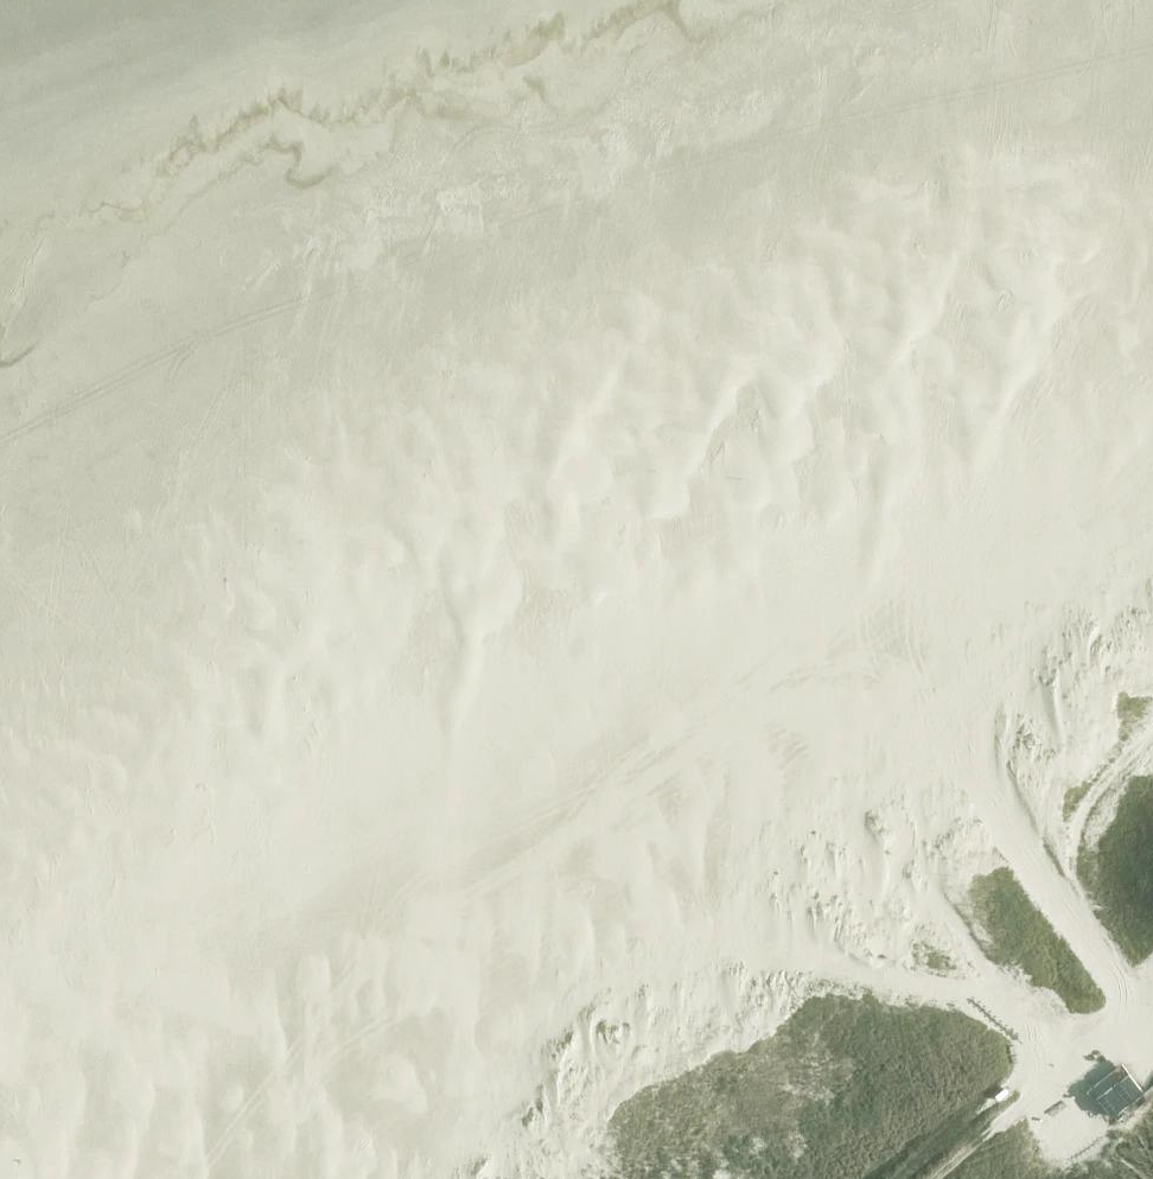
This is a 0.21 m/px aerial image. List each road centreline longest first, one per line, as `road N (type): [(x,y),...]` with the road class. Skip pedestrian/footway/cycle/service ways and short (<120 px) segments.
road 1 (track): [(1152,1038),(1134,1014),(1119,964),(969,749)]
road 2 (track): [(926,1178),(1134,1014),(1152,1010)]

